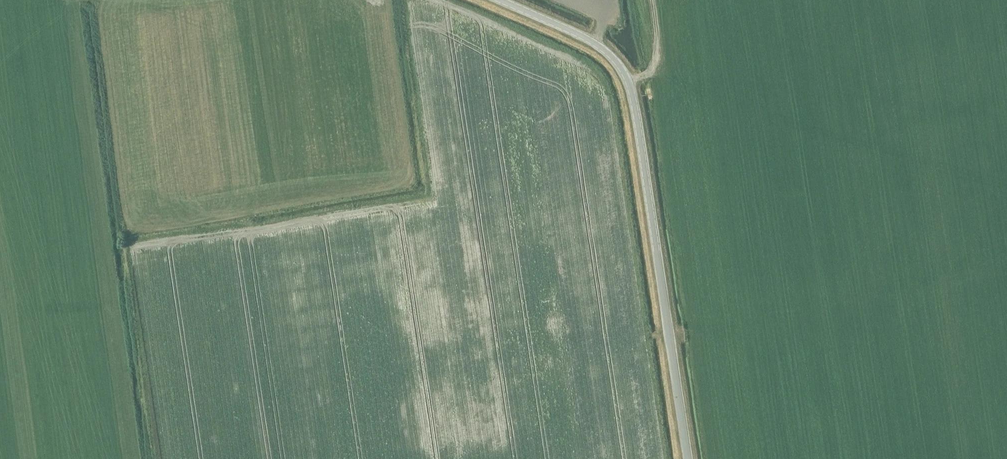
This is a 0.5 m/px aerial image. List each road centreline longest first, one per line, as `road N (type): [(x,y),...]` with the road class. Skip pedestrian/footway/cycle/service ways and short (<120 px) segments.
road 1 (unclassified): [(493,0),(604,50),(632,94),(688,458)]

